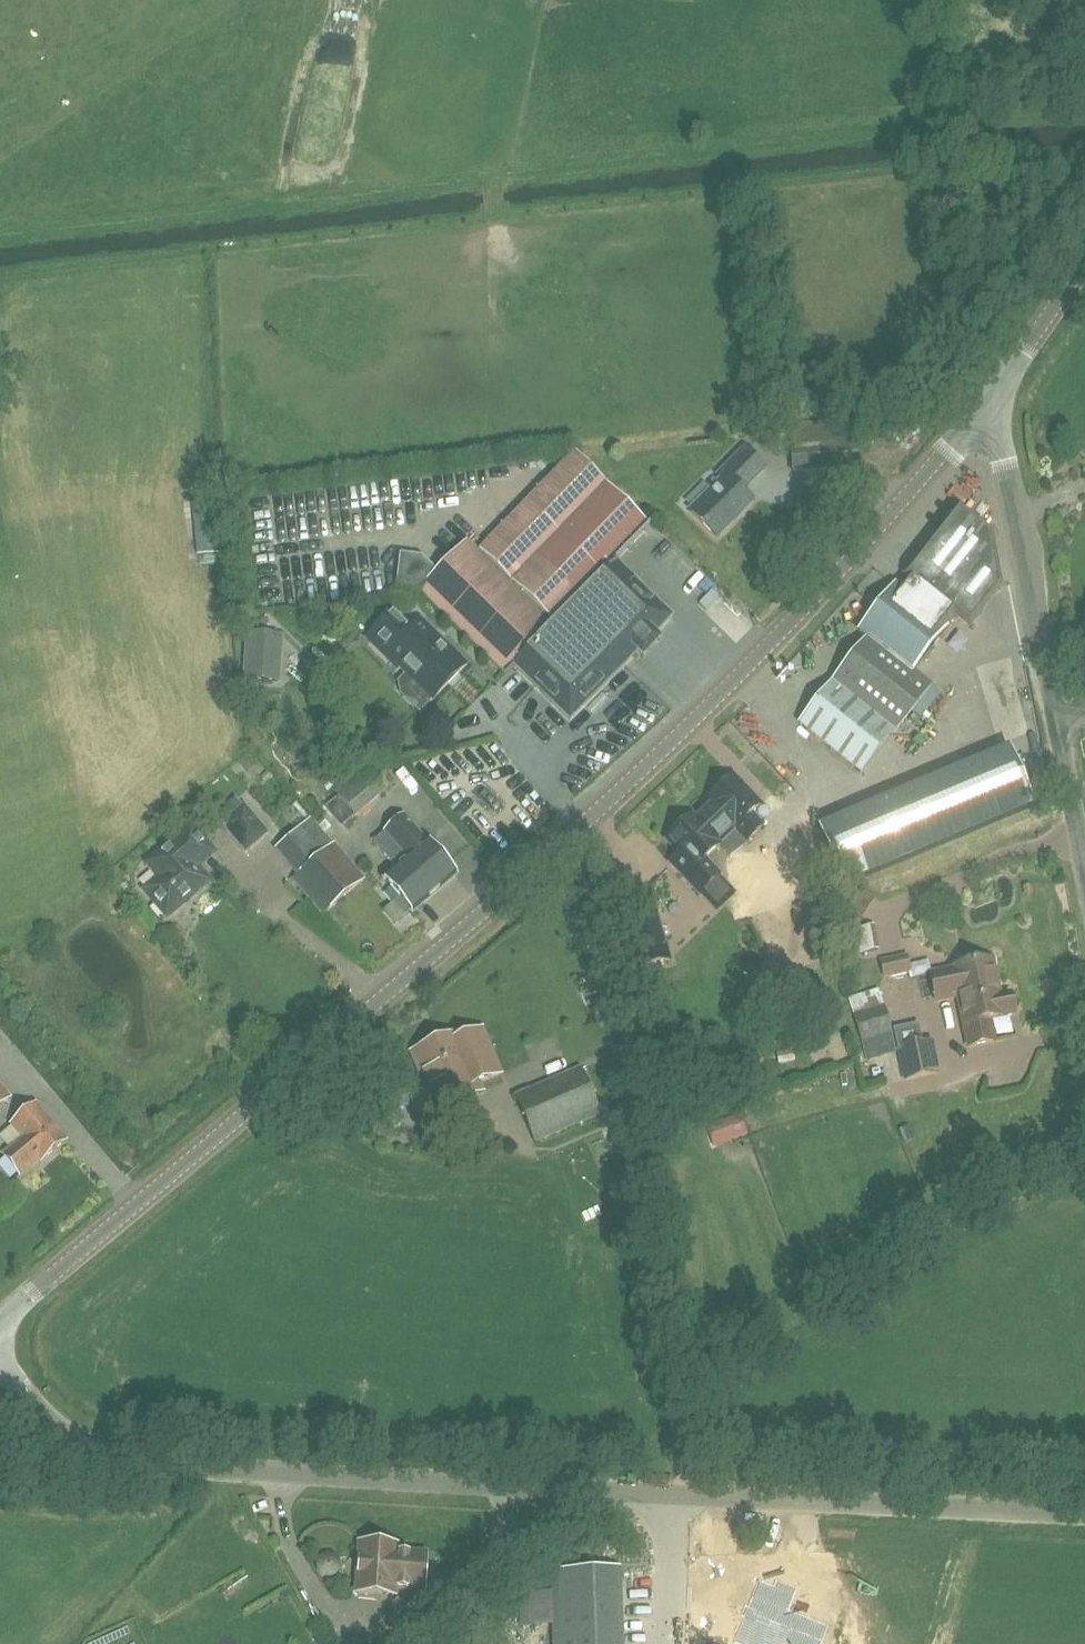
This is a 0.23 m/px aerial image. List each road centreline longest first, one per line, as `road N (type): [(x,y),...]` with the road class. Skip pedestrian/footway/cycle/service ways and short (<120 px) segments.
road 1 (tertiary): [(0,1320),(506,897),(742,676),(984,410)]
road 2 (unclassified): [(1084,1515),(134,1465),(97,1456),(36,1413),(0,1370)]
road 3 (unclassified): [(1057,721),(1001,436),(984,410)]
road 4 (tertiary): [(984,410),(1084,265)]
road 5 (unclassified): [(1084,878),(1057,721)]

